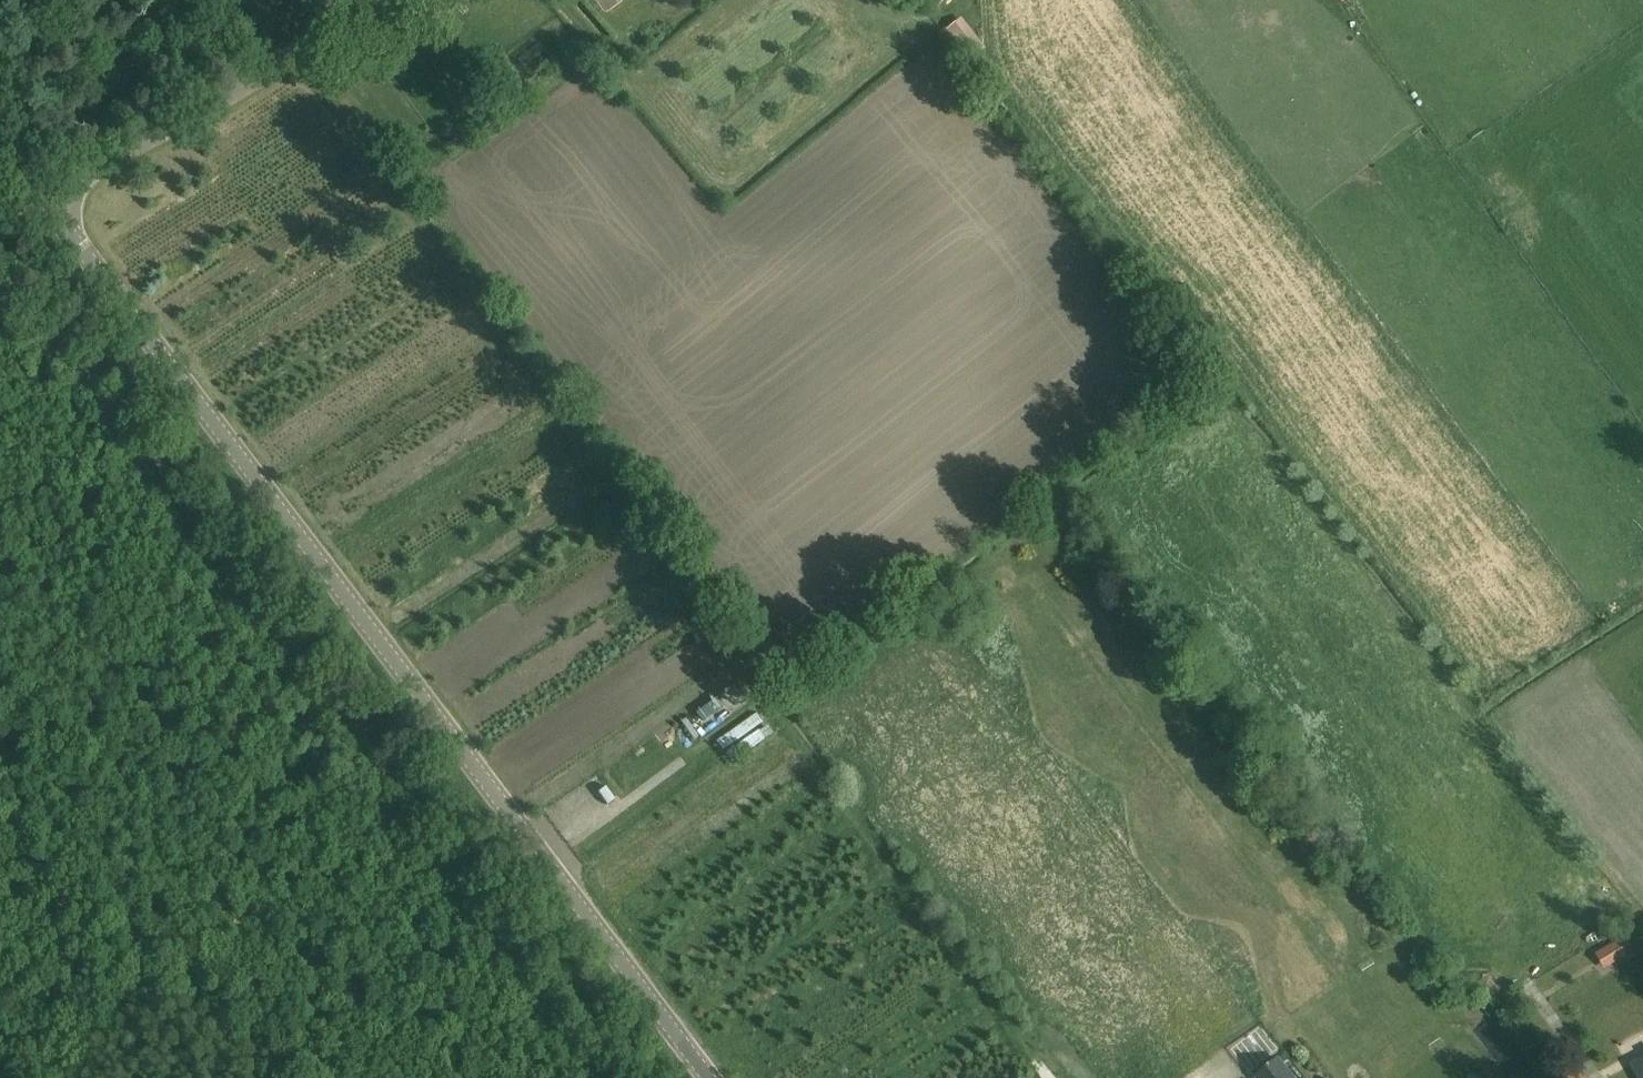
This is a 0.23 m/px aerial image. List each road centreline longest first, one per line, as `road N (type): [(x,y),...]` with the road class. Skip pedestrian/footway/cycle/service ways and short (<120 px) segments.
road 1 (unclassified): [(709,1077),(44,200)]
road 2 (unclassified): [(44,200),(244,87),(369,0)]

